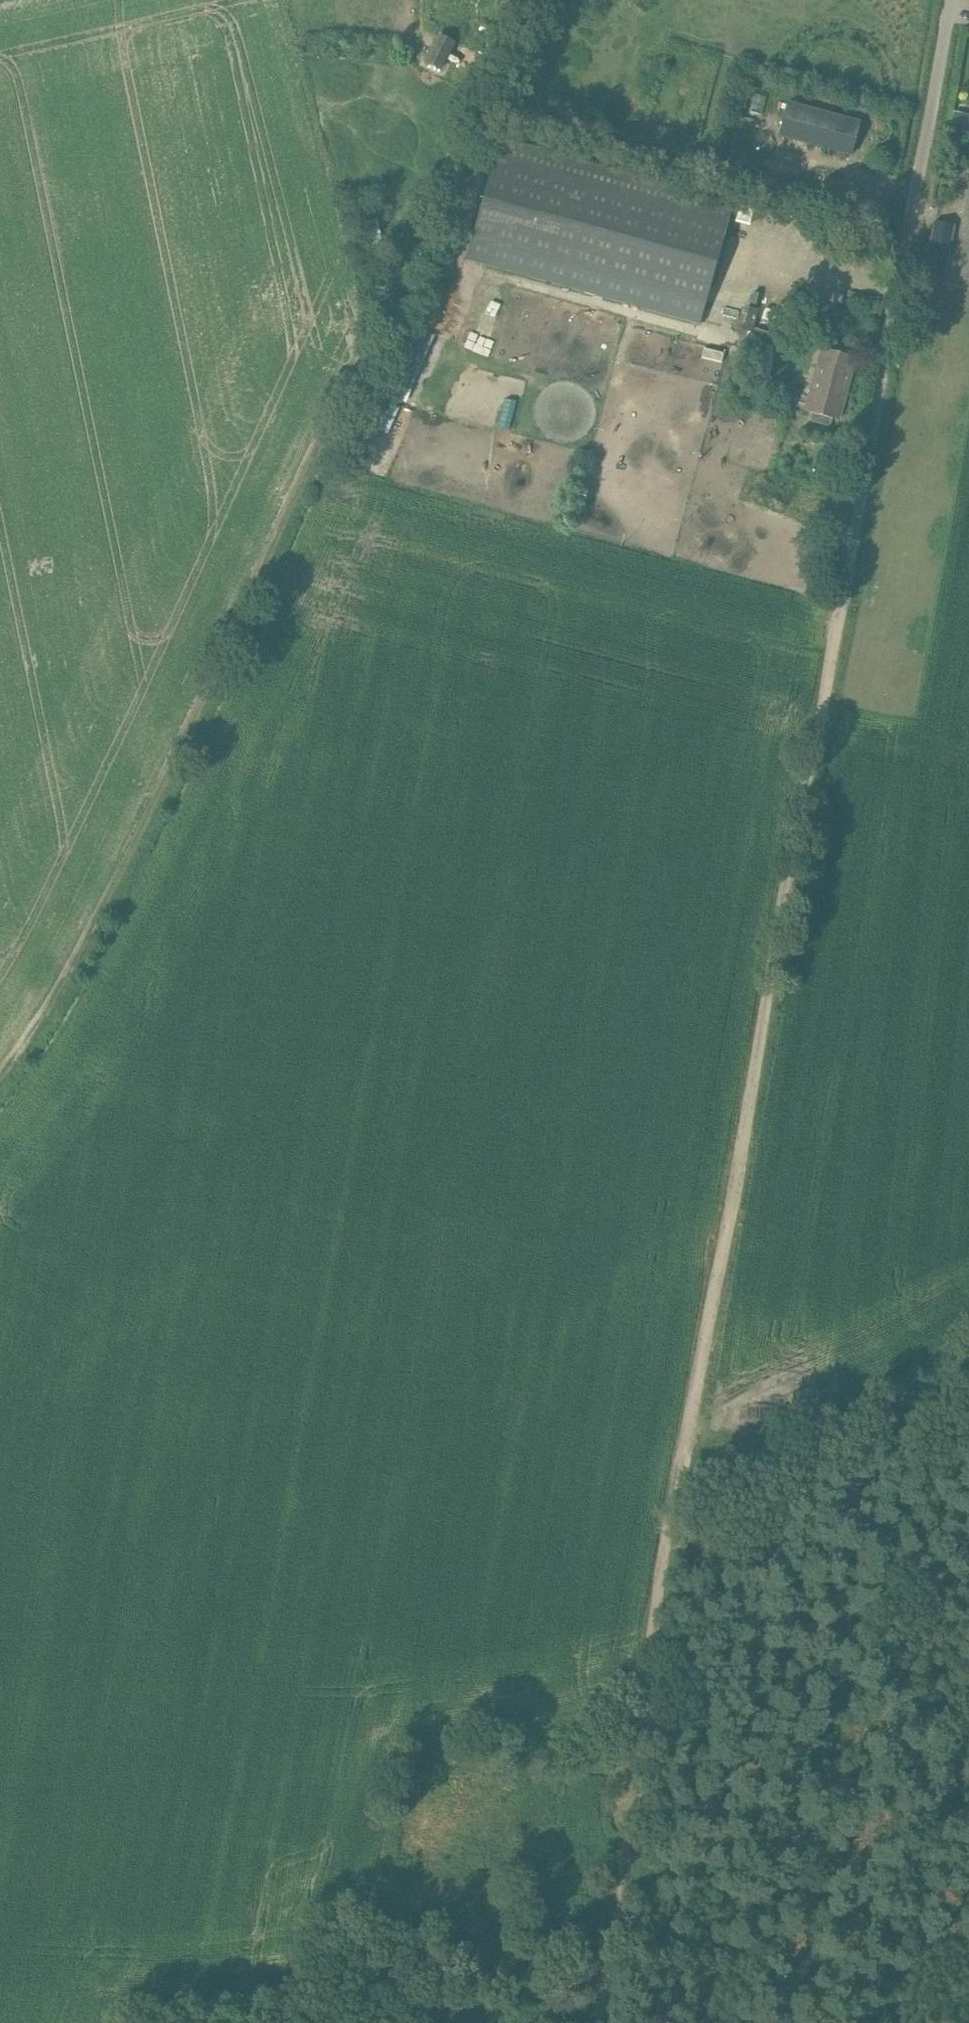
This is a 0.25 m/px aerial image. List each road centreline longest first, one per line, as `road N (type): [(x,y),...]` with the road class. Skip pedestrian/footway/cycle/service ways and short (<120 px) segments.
road 1 (unclassified): [(695,1414),(953,0)]
road 2 (track): [(0,1093),(85,965),(530,0)]
road 3 (track): [(629,1797),(671,1538)]
road 4 (track): [(588,2022),(629,1797)]
road 5 (track): [(616,1865),(637,1878),(673,2022)]
road 6 (track): [(671,1538),(695,1414)]

